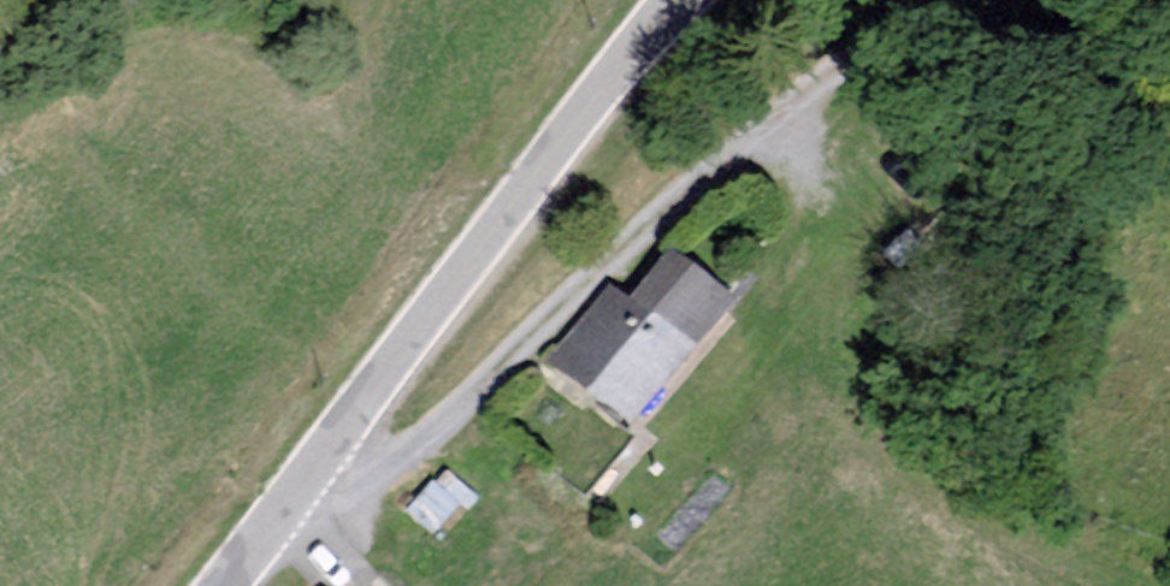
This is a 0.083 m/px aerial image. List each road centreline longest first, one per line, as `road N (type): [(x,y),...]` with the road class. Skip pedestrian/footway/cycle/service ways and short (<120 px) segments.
road 1 (track): [(299,479),(339,476),(424,441),(643,224),(789,105),(943,0)]
road 2 (unclassified): [(217,585),(679,0)]

